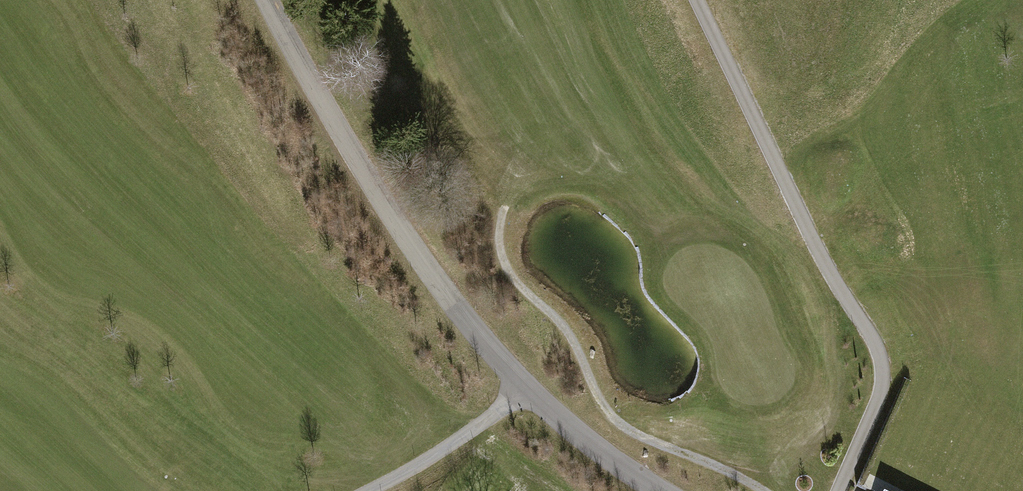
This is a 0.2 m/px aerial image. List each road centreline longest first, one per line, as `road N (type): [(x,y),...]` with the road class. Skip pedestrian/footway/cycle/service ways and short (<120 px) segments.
road 1 (tertiary): [(660,490),(550,411),(460,312),(382,201),(267,0)]
road 2 (track): [(838,490),(880,394),(883,367),(697,0)]
road 3 (track): [(528,390),(370,490)]

